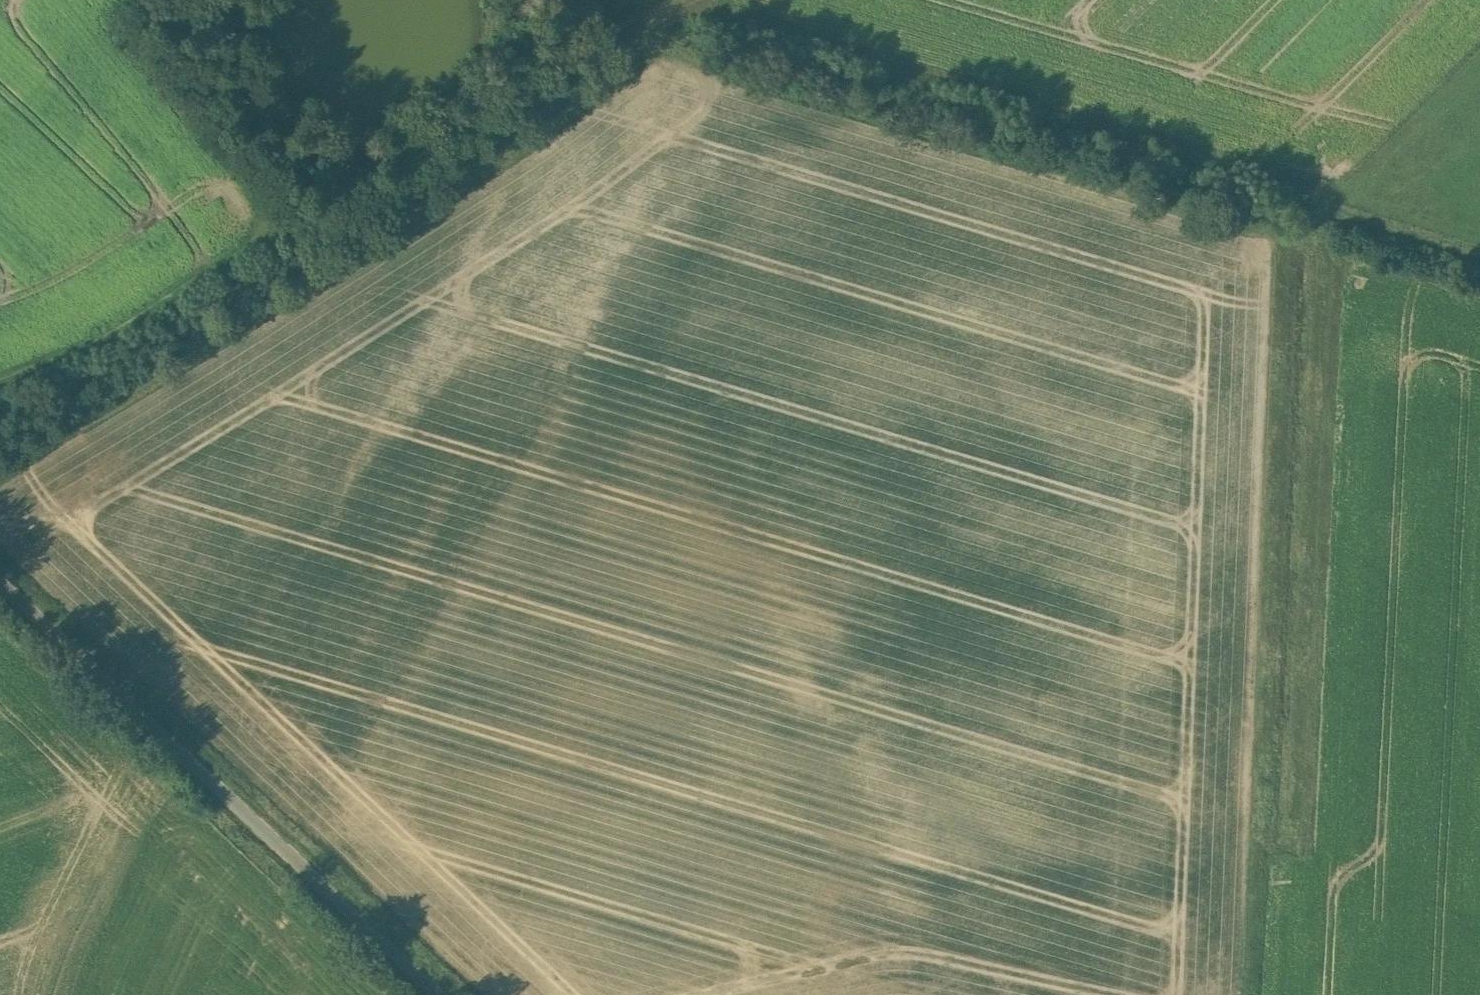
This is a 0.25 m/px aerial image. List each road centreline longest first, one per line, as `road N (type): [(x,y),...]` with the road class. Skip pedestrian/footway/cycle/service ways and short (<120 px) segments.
road 1 (unclassified): [(0,580),(440,994)]
road 2 (track): [(0,384),(76,353),(237,258)]

